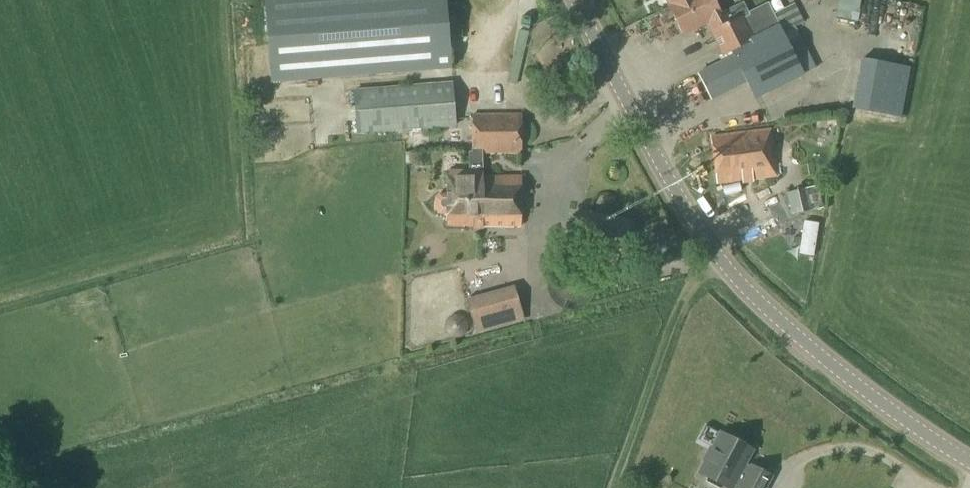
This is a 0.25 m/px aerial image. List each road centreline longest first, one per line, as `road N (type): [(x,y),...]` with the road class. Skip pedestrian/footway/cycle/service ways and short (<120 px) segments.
road 1 (tertiary): [(969,461),(869,398),(758,302),(691,220),(576,0)]
road 2 (track): [(724,263),(690,302),(622,487)]

